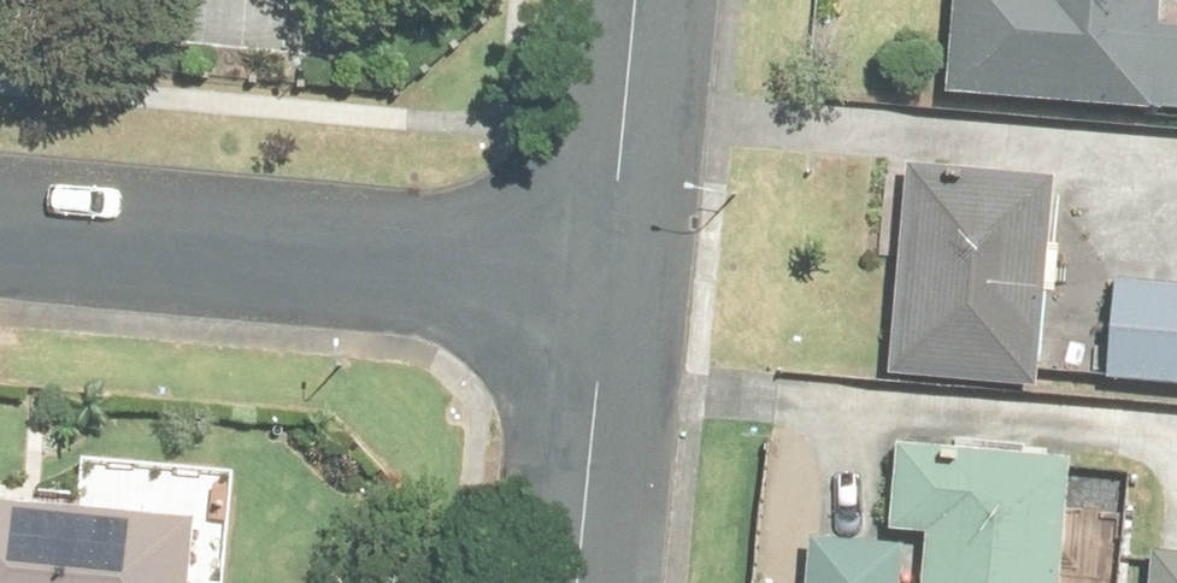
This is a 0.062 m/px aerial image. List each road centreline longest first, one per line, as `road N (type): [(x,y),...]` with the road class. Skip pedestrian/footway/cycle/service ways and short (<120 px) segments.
road 1 (residential): [(0,212),(601,267)]
road 2 (residential): [(601,267),(574,582)]
road 3 (residential): [(627,0),(601,267)]

